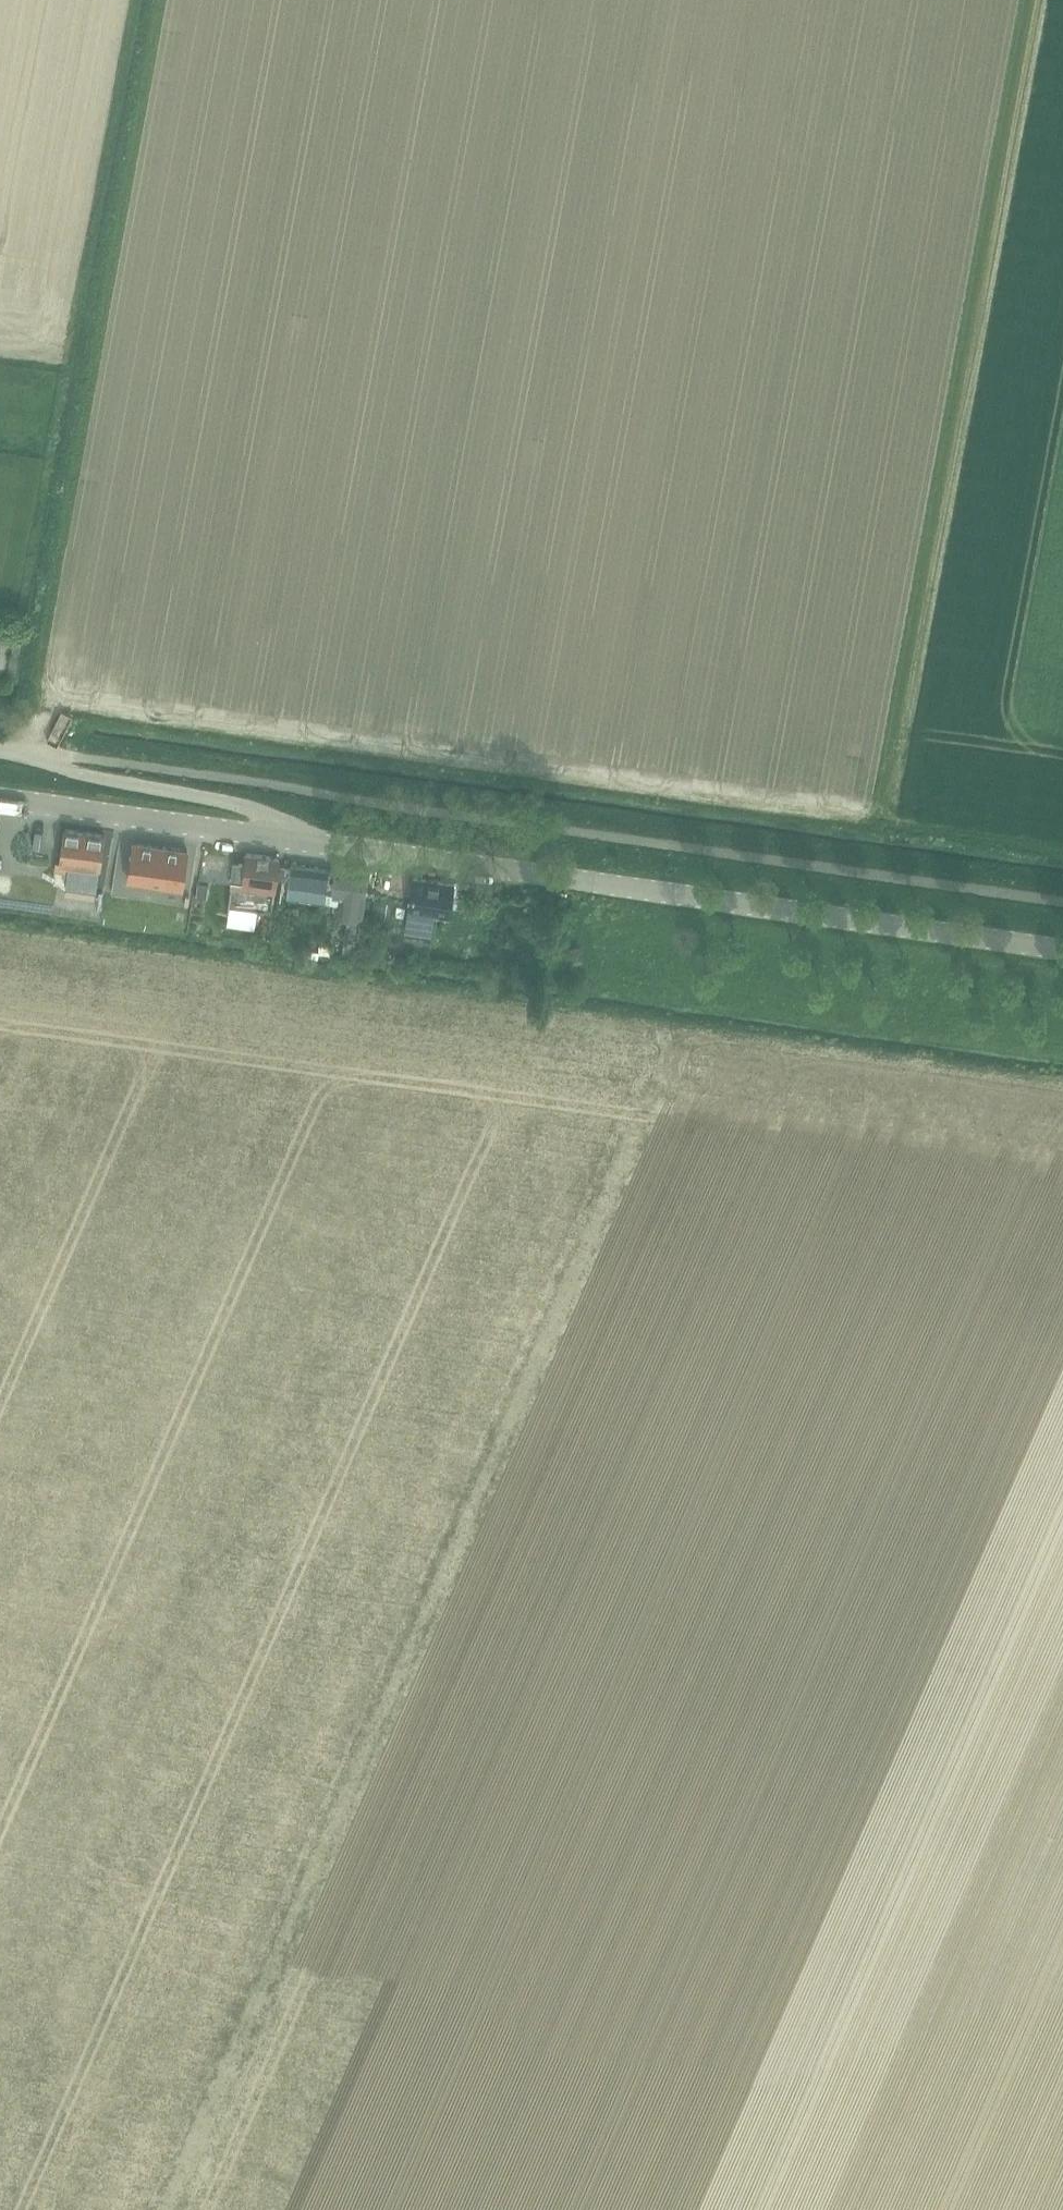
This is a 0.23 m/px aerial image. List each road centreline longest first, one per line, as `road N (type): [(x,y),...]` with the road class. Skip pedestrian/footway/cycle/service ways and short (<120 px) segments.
road 1 (tertiary): [(1062,950),(0,798)]

